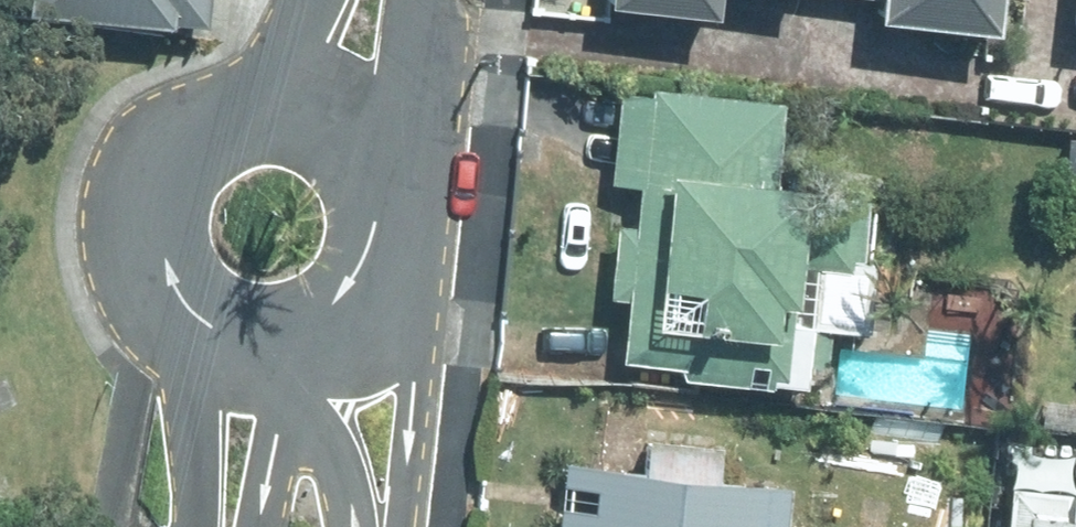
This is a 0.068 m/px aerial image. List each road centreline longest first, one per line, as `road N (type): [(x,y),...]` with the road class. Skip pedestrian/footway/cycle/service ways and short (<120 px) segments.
road 1 (tertiary): [(295,363),(238,363),(181,336),(148,295),(132,245),(138,192),(163,146),(204,113),(255,98)]
road 2 (residential): [(401,232),(408,430),(393,526)]
road 3 (tertiary): [(402,0),(398,203)]
road 4 (tertiary): [(255,98),(310,105),(357,133),(398,203)]
road 5 (tertiary): [(401,232),(379,306),(342,342),(295,363)]
road 6 (residential): [(359,526),(295,363)]

